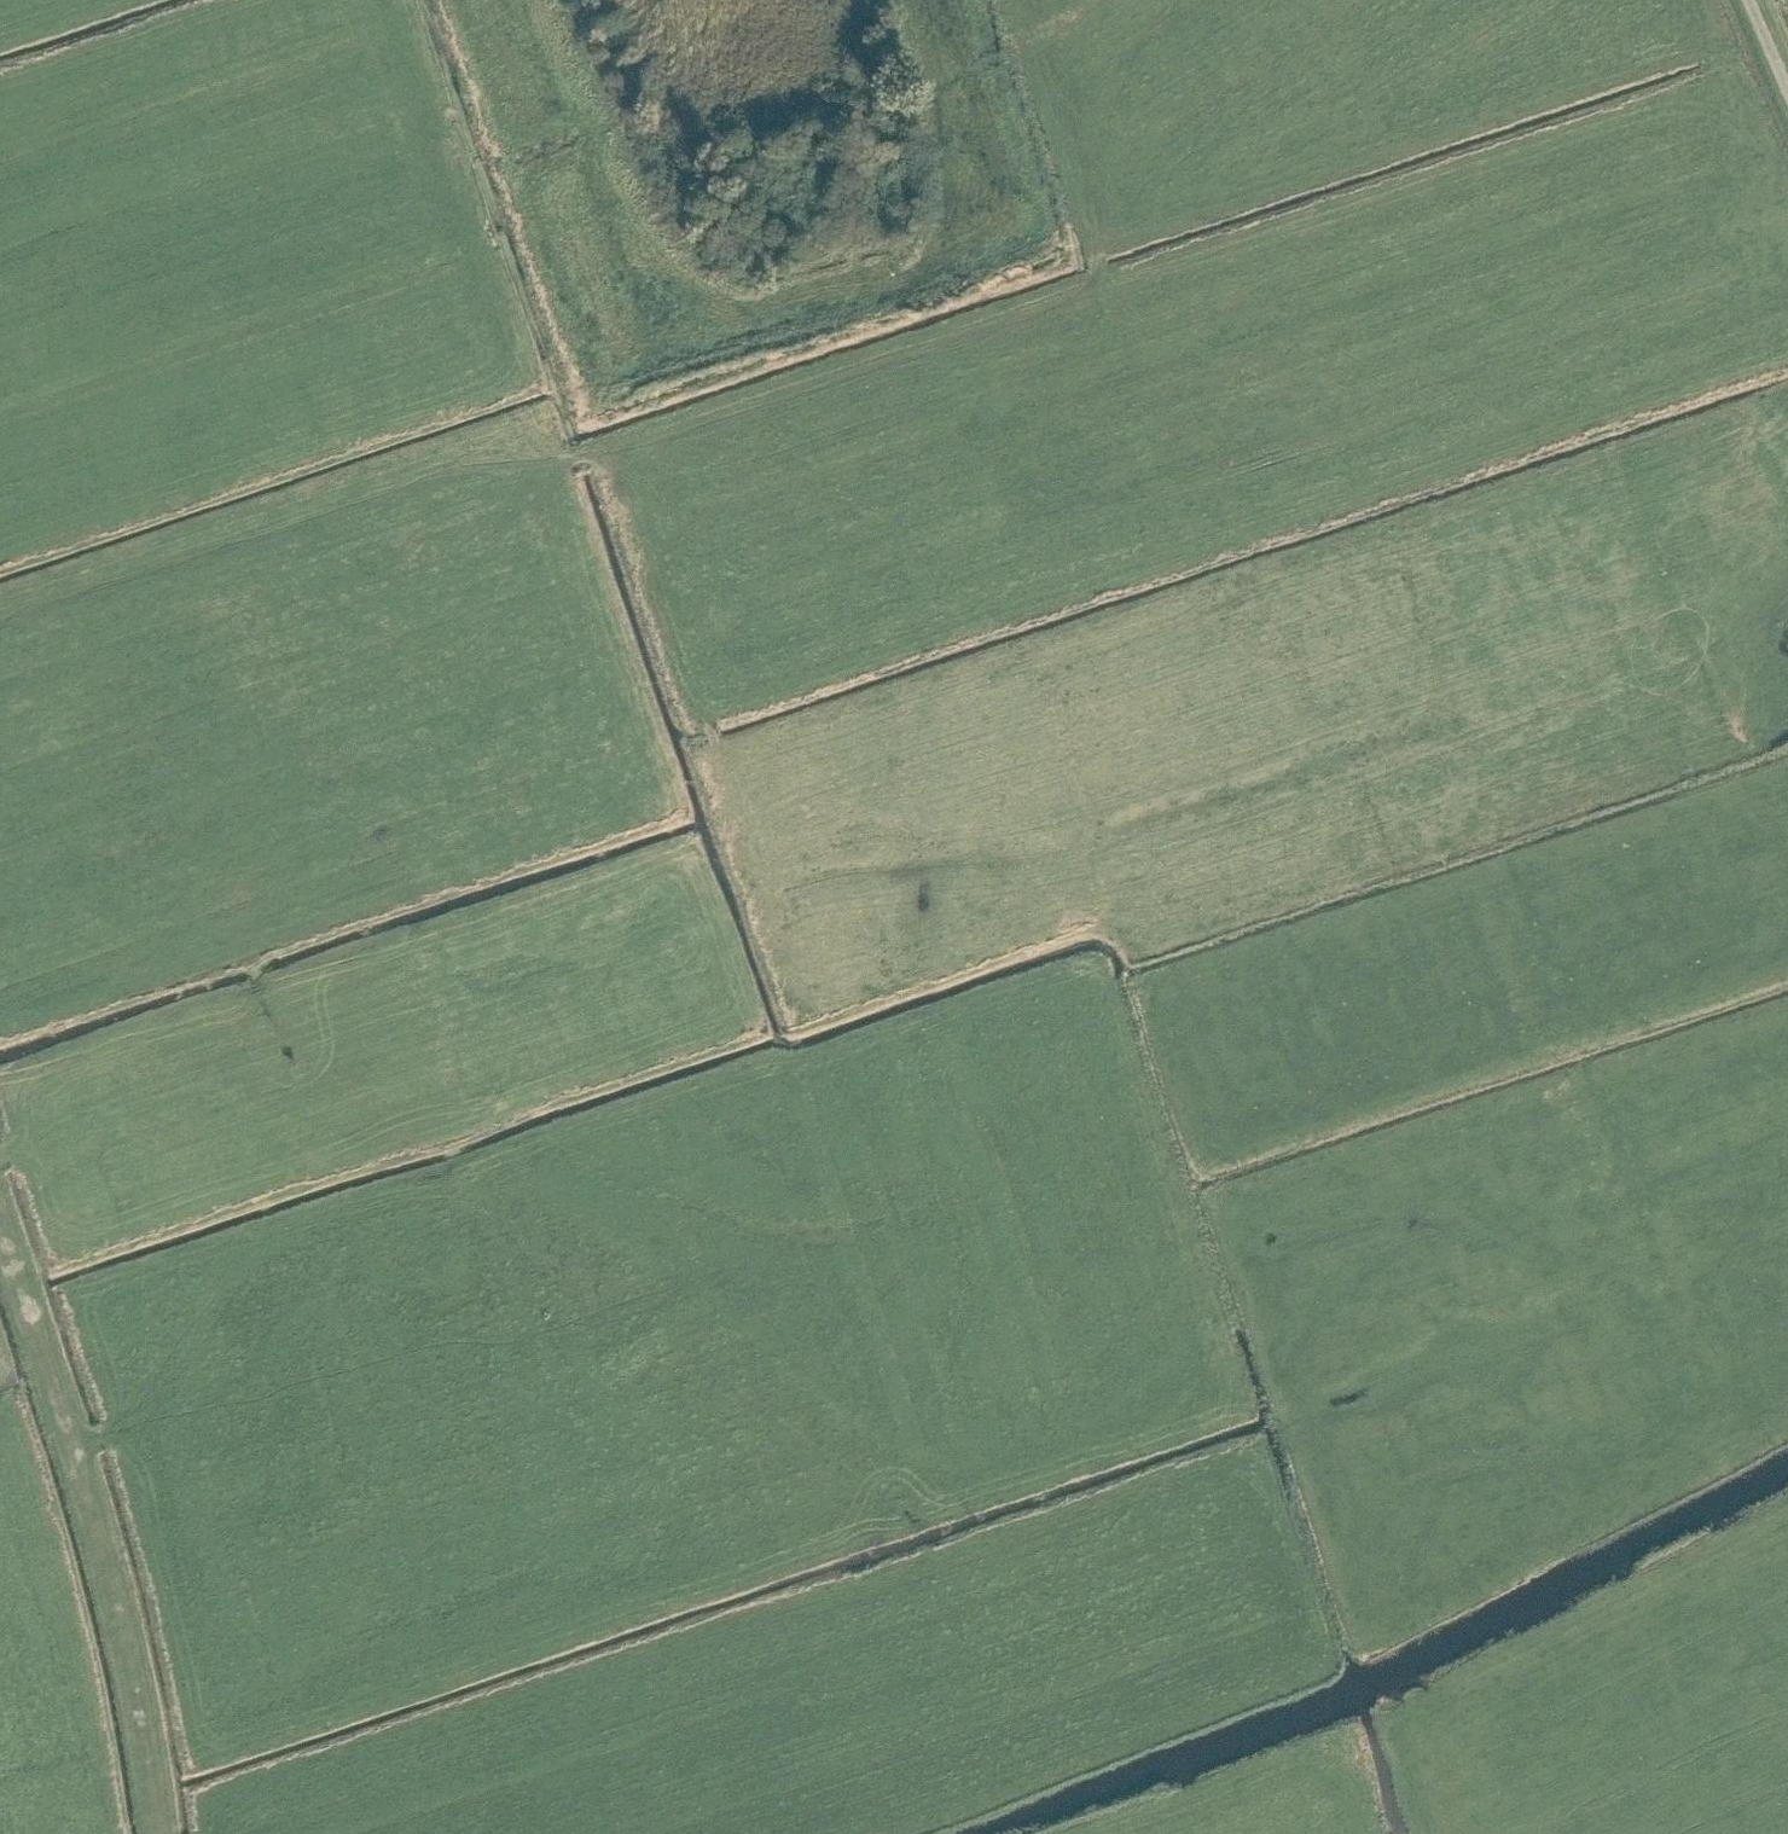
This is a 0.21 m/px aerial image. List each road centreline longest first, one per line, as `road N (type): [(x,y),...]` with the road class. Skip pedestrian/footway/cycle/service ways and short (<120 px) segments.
road 1 (track): [(163,1833),(118,1596),(0,1227)]

